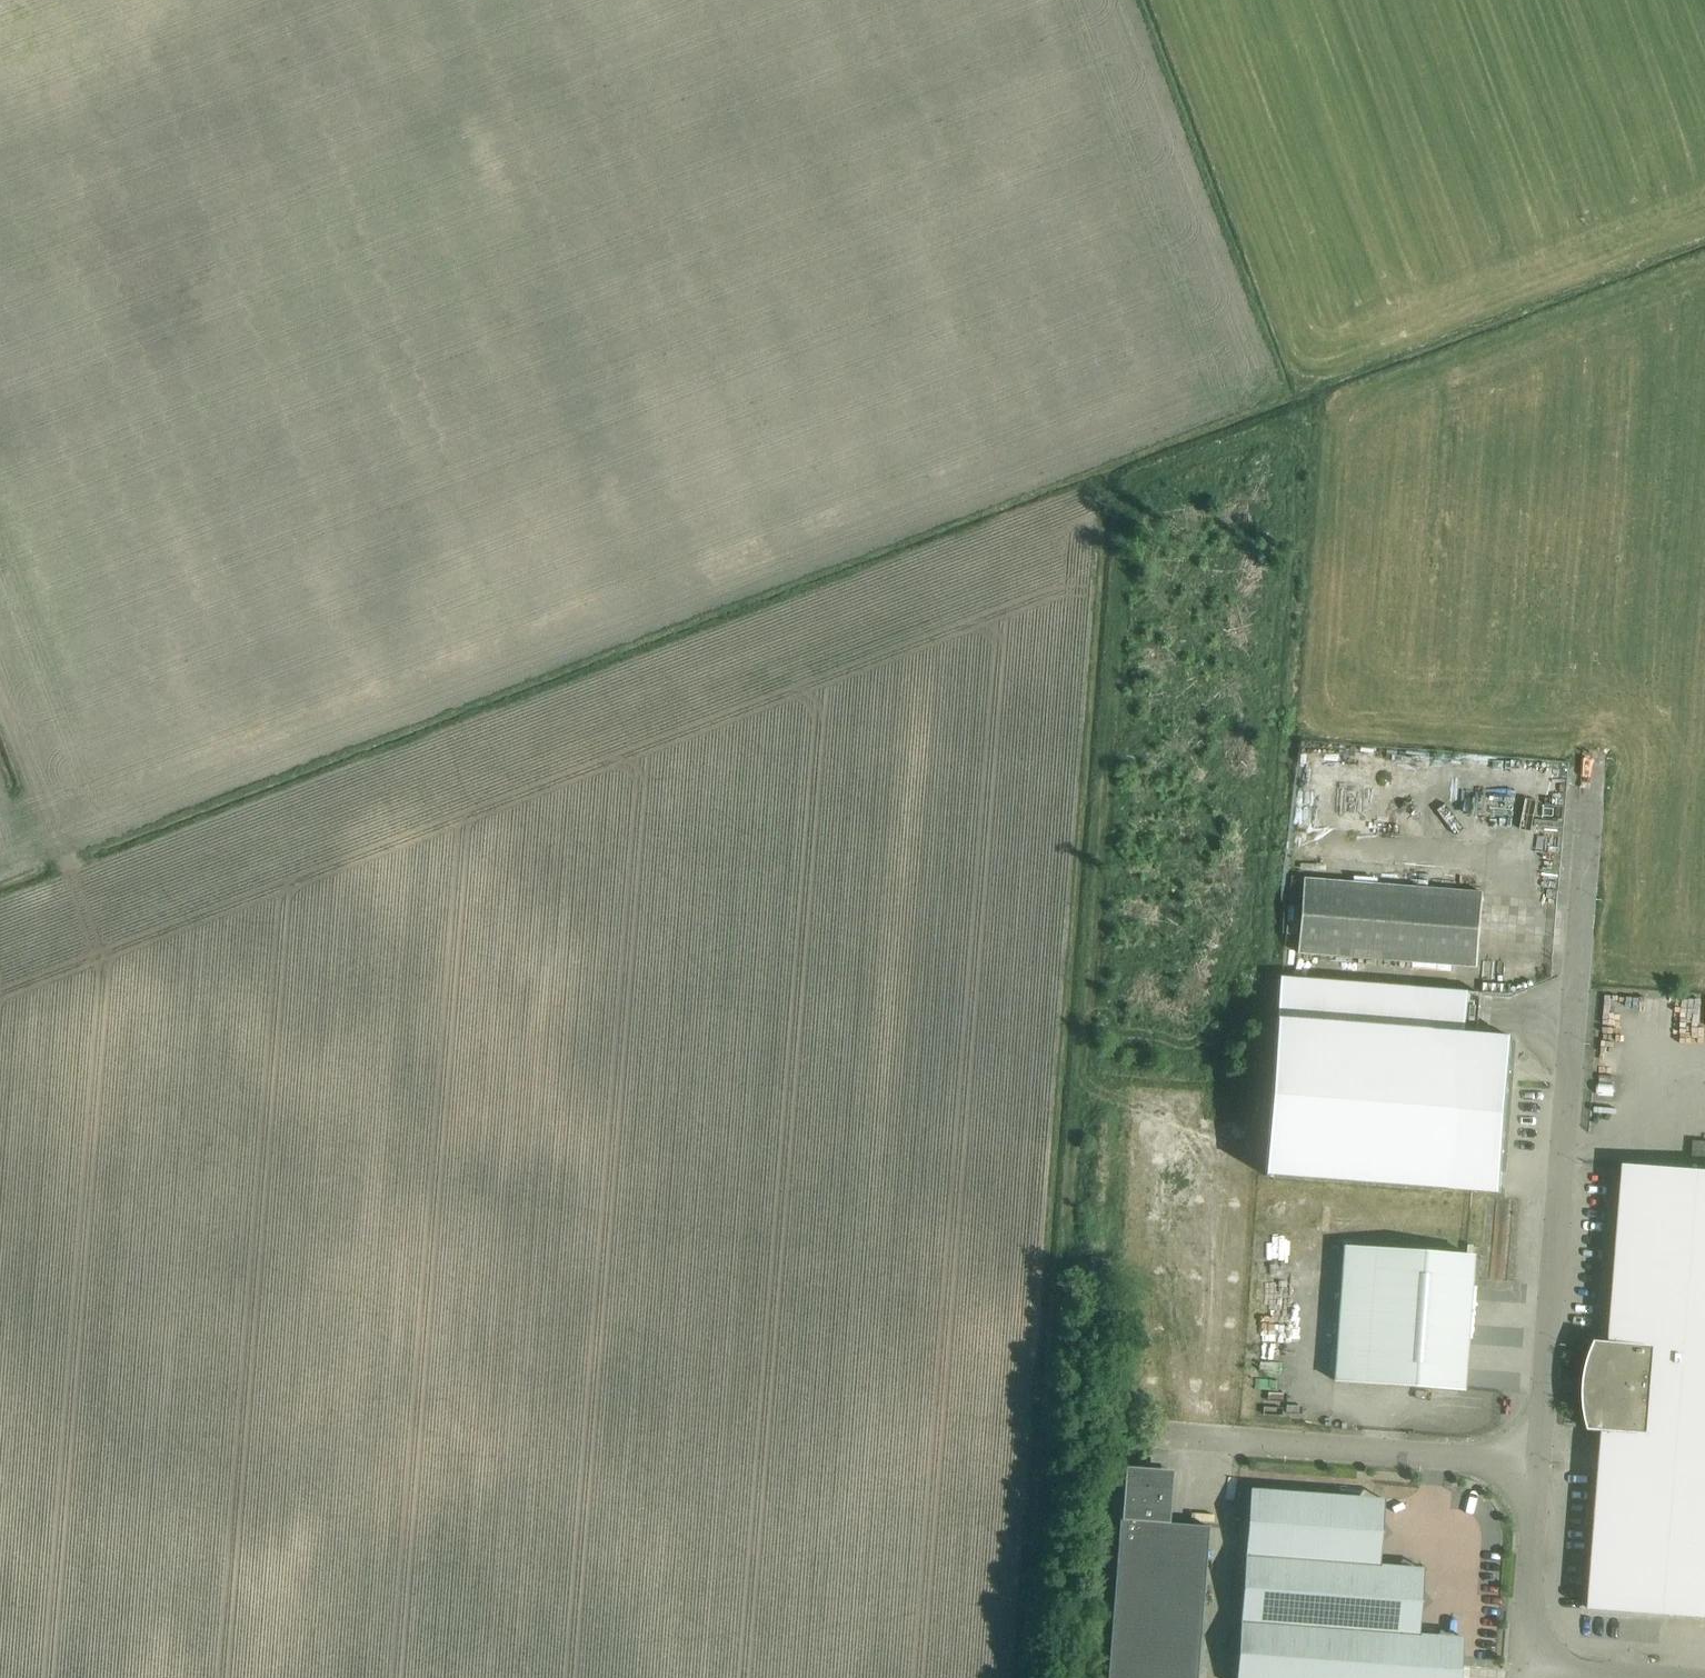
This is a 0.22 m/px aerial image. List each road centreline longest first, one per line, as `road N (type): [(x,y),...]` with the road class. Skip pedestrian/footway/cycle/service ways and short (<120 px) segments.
road 1 (unclassified): [(1537,1467),(1588,847)]
road 2 (unclassified): [(1537,1467),(1221,1443)]
road 3 (unclassified): [(1525,1671),(1537,1467)]

